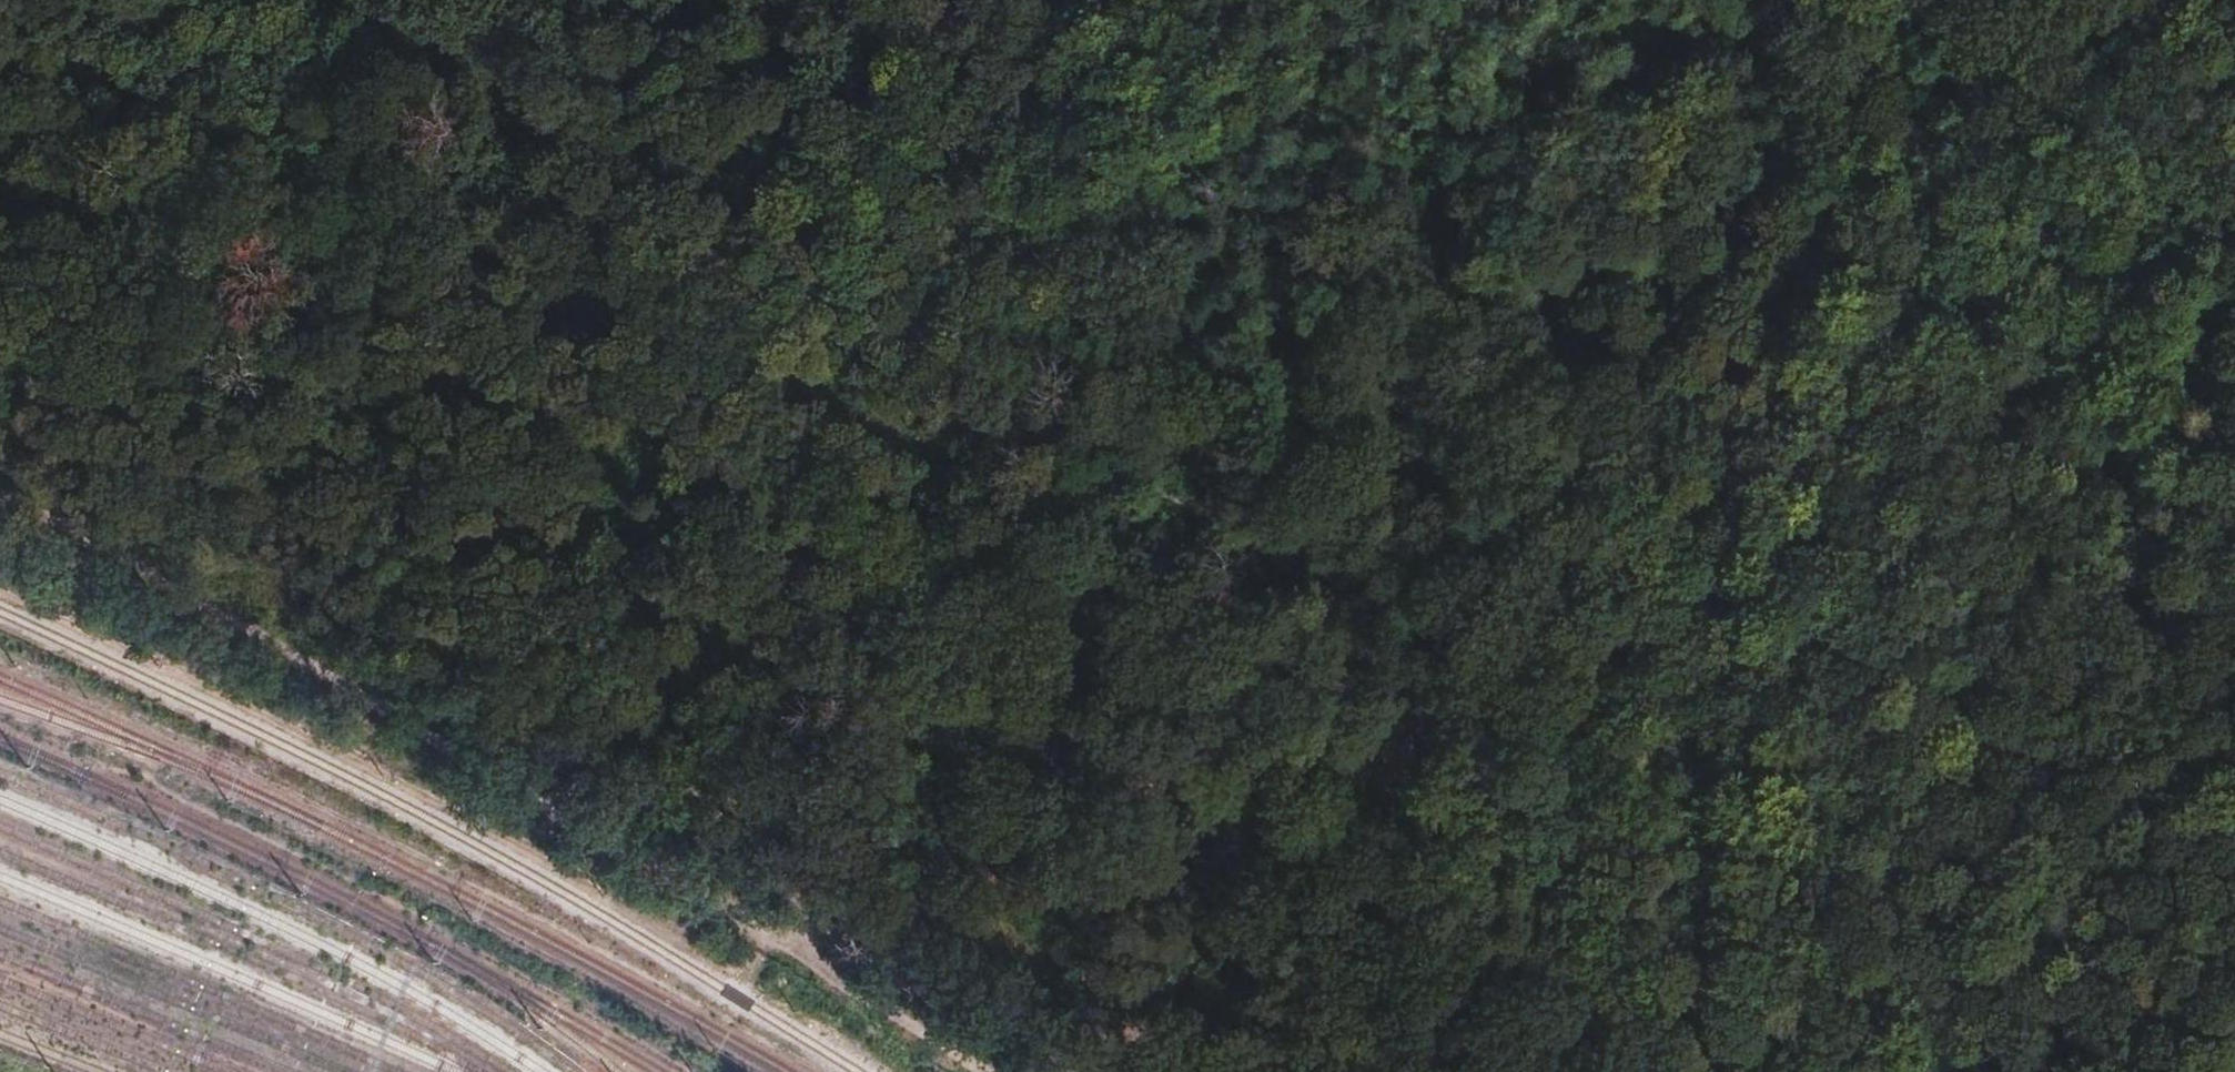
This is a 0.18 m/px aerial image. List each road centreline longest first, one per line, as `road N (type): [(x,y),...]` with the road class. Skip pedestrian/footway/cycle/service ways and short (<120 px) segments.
road 1 (track): [(1791,144),(1645,380),(1488,578),(1373,746),(1102,1071)]
road 2 (track): [(1867,156),(1719,501),(1558,730),(1373,746)]
road 3 (track): [(1867,156),(2091,283),(2234,327)]
road 4 (track): [(772,939),(976,1071)]
road 5 (track): [(1964,0),(1867,156)]

